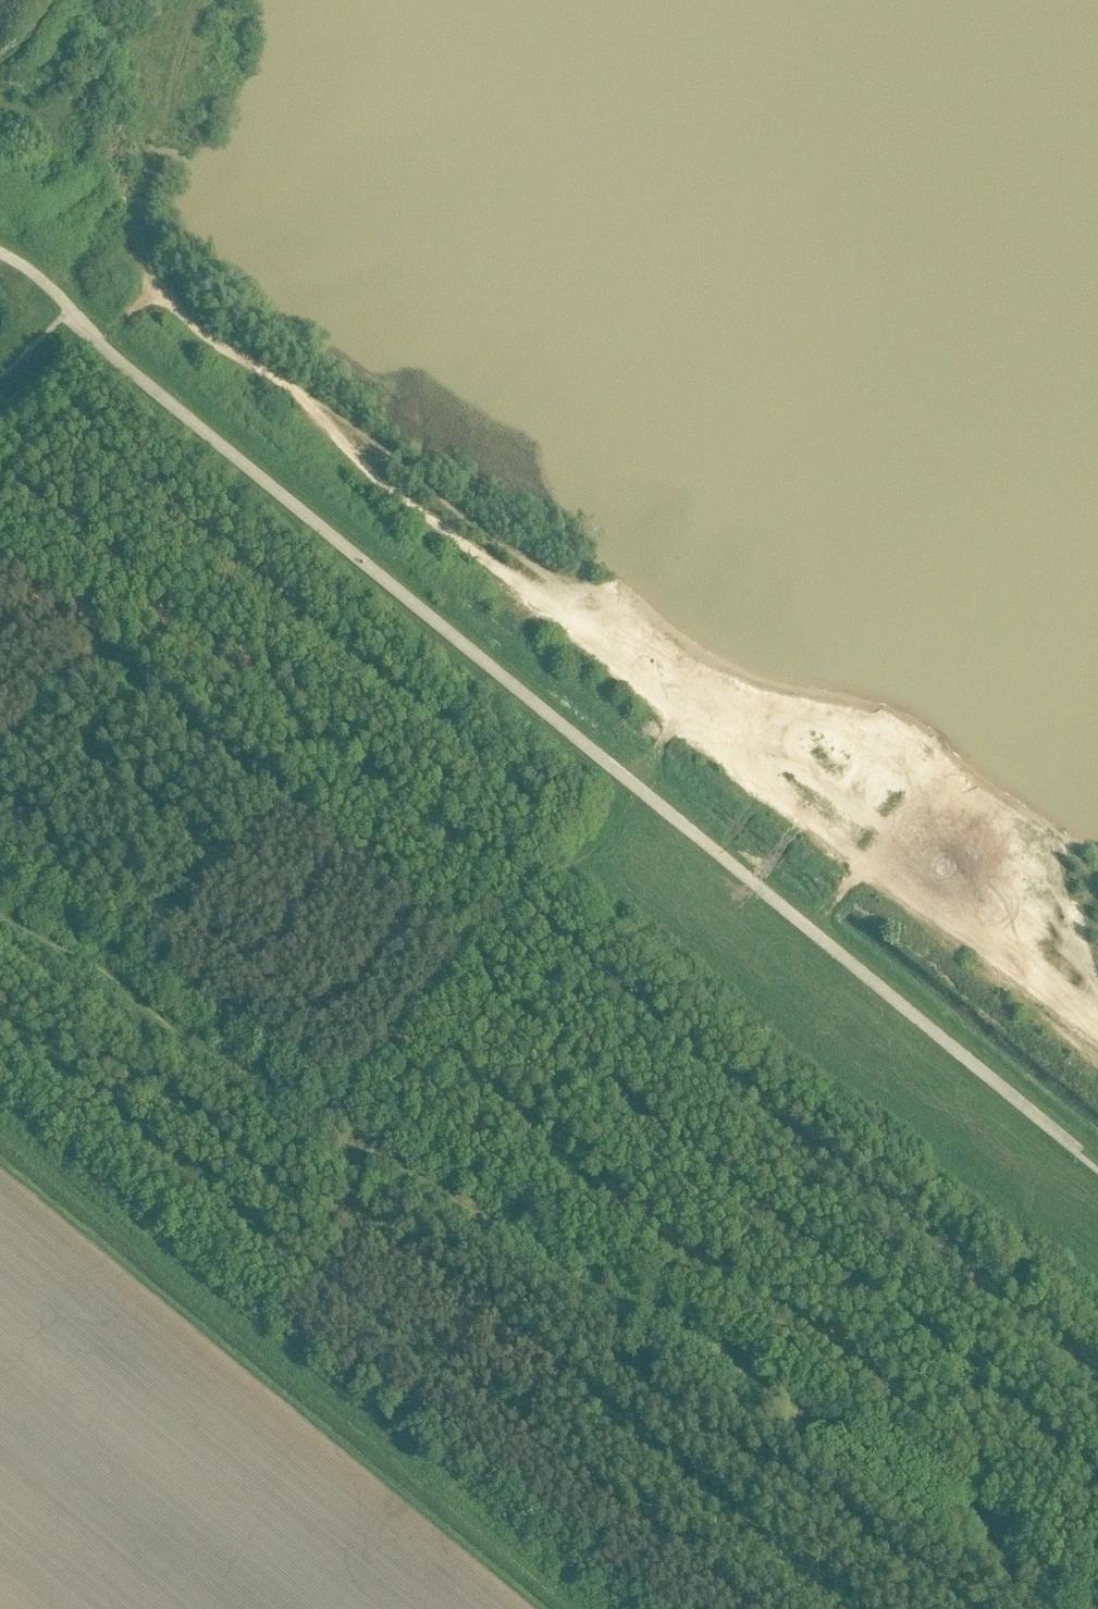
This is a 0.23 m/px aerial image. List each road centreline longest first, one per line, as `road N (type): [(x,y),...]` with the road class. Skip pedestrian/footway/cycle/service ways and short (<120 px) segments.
road 1 (track): [(1097,1036),(486,566),(140,268),(112,256),(33,276)]

